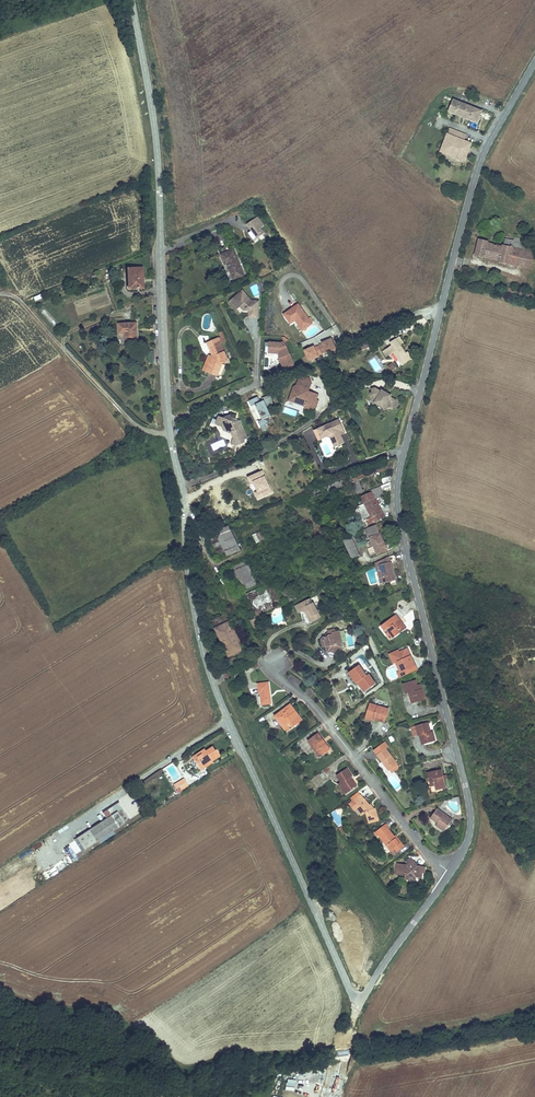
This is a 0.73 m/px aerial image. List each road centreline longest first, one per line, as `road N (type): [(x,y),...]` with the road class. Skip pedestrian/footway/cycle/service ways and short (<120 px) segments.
road 1 (tertiary): [(450,872),(467,842),(471,814),(397,485),(477,170),(534,63)]
road 2 (unclassified): [(358,1002),(219,701),(191,613),(184,499)]
road 3 (unclassified): [(184,499),(165,386),(157,126),(132,0)]
road 4 (residential): [(273,663),(450,872)]
road 5 (track): [(170,434),(129,420),(17,299),(0,294)]
road 6 (tertiary): [(358,1002),(450,872)]

